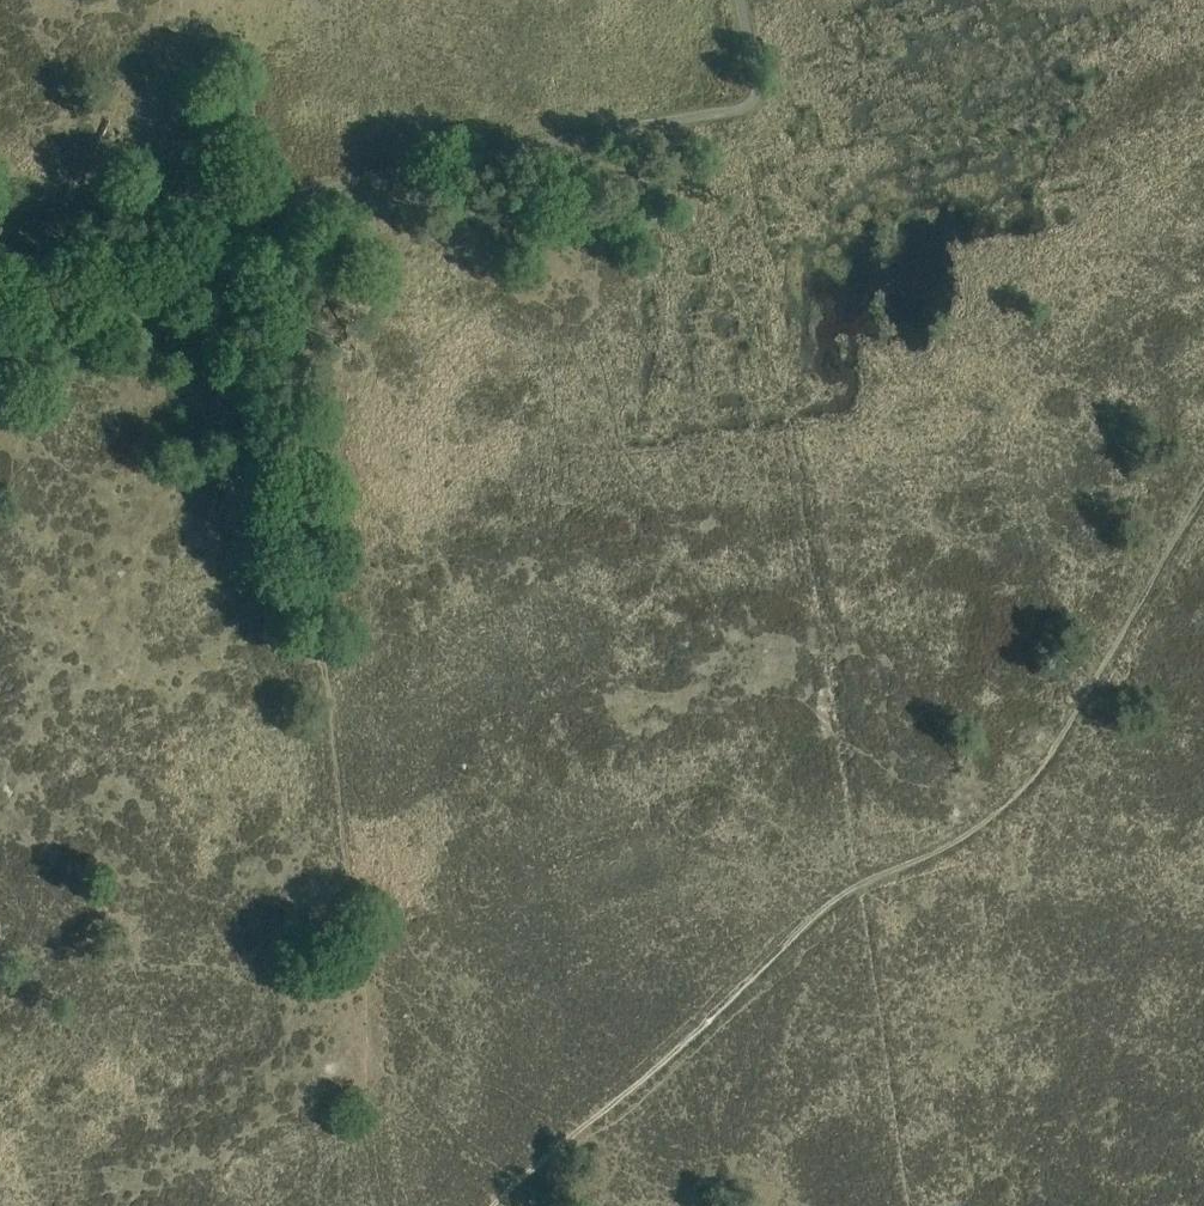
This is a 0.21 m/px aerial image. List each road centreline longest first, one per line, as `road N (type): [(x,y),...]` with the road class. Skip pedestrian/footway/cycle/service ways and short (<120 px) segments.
road 1 (track): [(1203,496),(1088,695),(1018,795),(961,842),(853,890),(817,916),(676,1052),(497,1205)]

